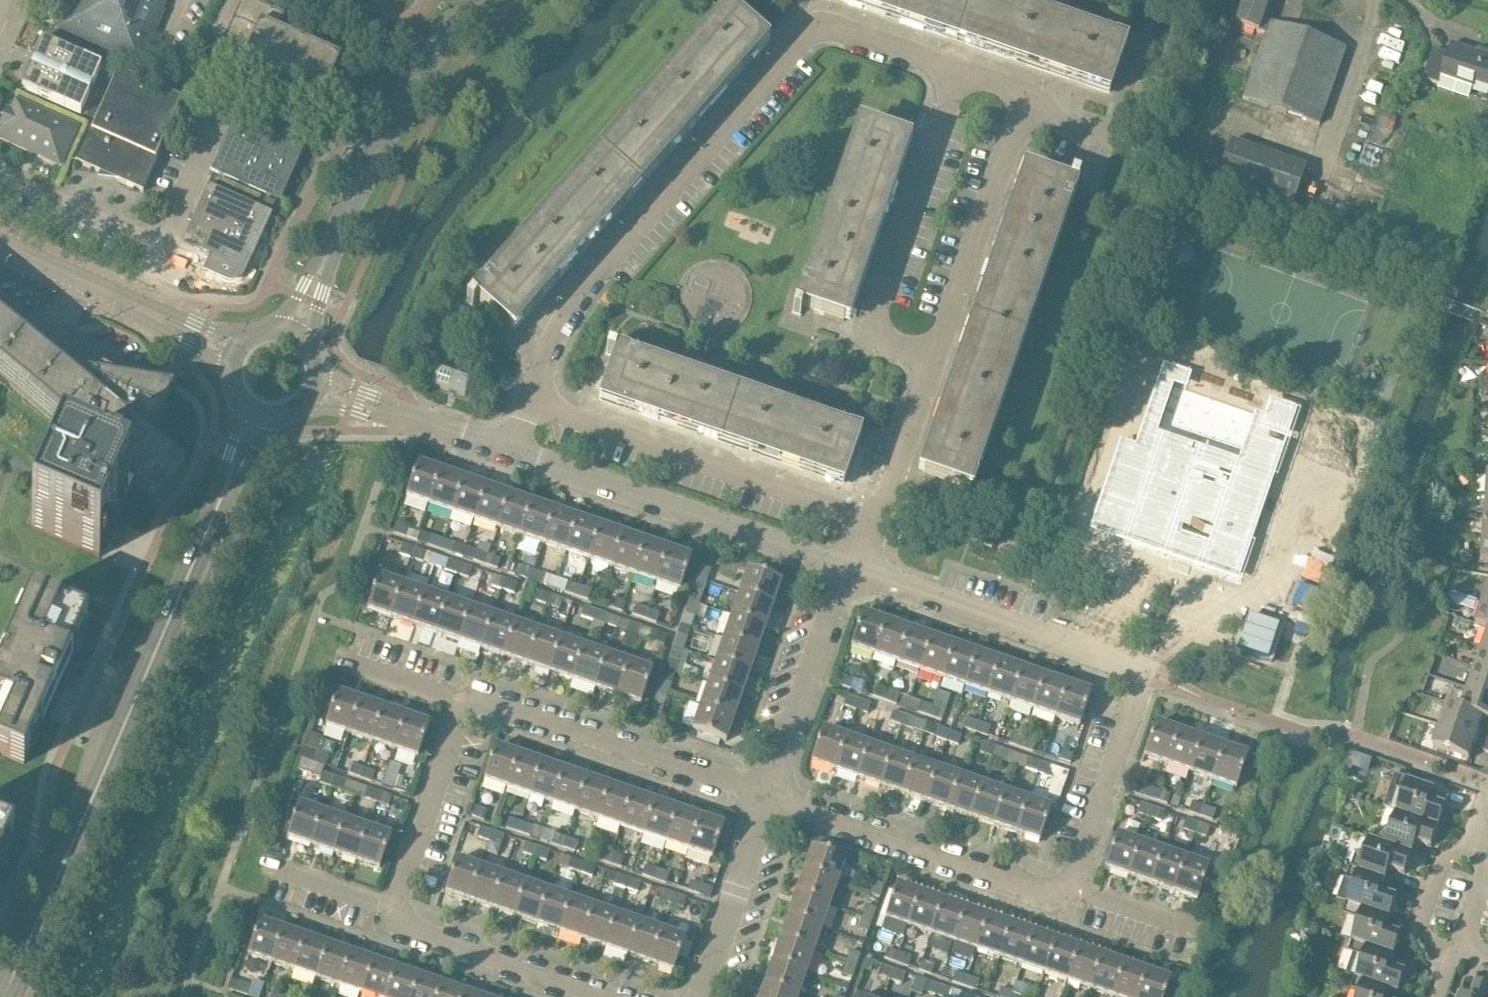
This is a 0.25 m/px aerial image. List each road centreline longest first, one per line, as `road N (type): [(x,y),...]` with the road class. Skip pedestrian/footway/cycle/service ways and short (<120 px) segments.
road 1 (tertiary): [(0,993),(258,415)]
road 2 (residential): [(526,402),(563,318),(820,31),(956,76)]
road 3 (residential): [(1074,889),(1144,672),(850,571)]
road 4 (tertiary): [(294,330),(370,163),(469,0)]
road 5 (residential): [(526,402),(872,517)]
road 6 (residential): [(850,571),(507,453)]
road 7 (residential): [(956,76),(870,330),(939,353)]
road 8 (residential): [(1074,889),(1047,892),(768,794)]
road 9 (residential): [(768,794),(468,696)]
road 10 (residential): [(939,353),(1025,98)]
road 11 (unclassified): [(233,352),(0,246)]
road 12 (residential): [(768,794),(850,571)]
road 13 (residential): [(603,996),(422,932),(395,909)]
road 14 (residential): [(395,909),(468,696)]
road 15 (residential): [(698,996),(768,794)]
road 16 (residential): [(1025,98),(1107,125),(1129,116),(1161,31)]
road 17 (residential): [(507,453),(318,386)]
road 18 (residential): [(872,517),(939,353)]
road 19 (residential): [(1476,850),(1445,864),(1424,925),(1431,951),(1449,965)]
road 20 (residential): [(0,301),(53,337),(127,369)]
road 21 (residential): [(1196,928),(1074,889)]
road 22 (residential): [(395,909),(275,867)]
road 23 (residential): [(468,696),(349,658)]

